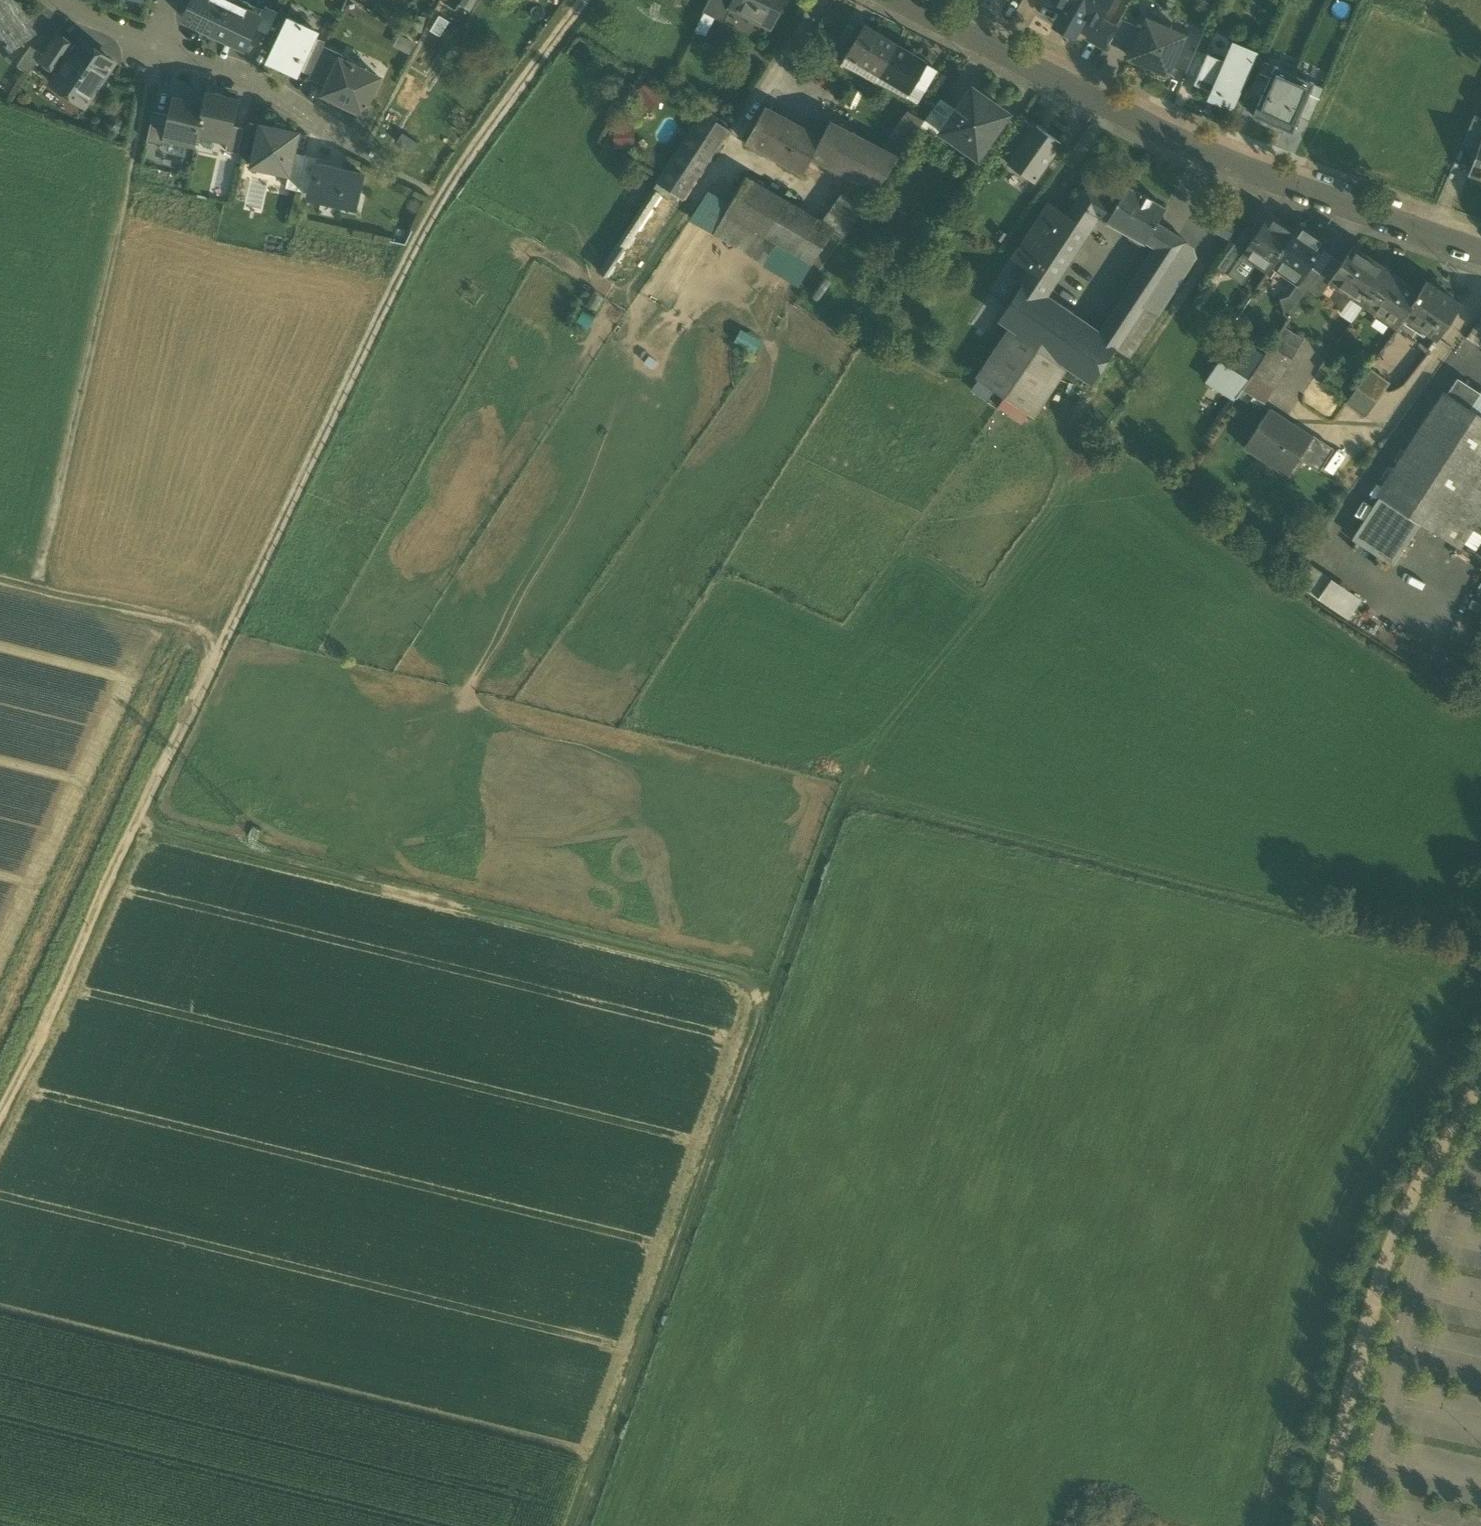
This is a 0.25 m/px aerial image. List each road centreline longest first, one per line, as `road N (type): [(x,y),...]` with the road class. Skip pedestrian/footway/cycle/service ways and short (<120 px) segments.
road 1 (track): [(585,1525),(850,796),(1480,954)]
road 2 (track): [(580,0),(416,246),(0,1117)]
road 3 (track): [(140,825),(775,989)]
road 4 (residential): [(893,0),(1244,175),(1480,253)]
road 5 (track): [(36,592),(149,85)]
road 6 (track): [(1322,1525),(1389,1240),(1480,1085)]
road 7 (track): [(0,583),(228,639)]
road 8 (residential): [(363,154),(235,73),(160,52)]

